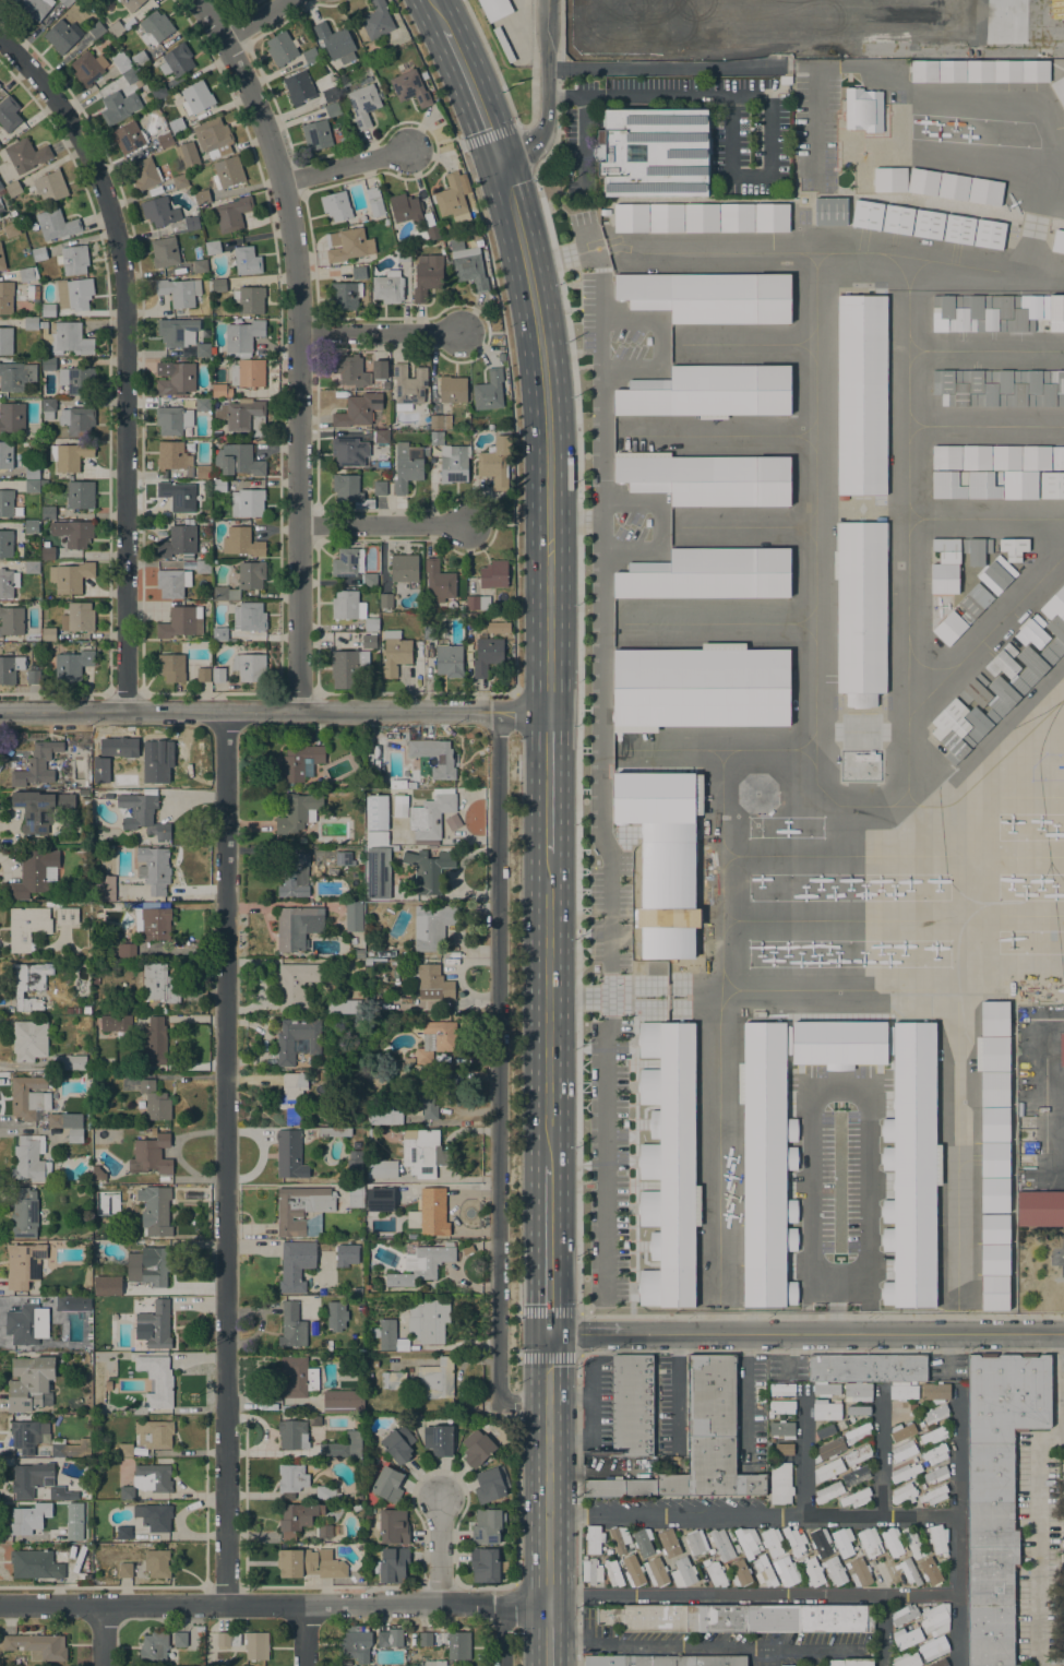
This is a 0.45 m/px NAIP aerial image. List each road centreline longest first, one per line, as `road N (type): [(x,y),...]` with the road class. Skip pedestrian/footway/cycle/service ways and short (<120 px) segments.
road 1 (residential): [(227,1605),(225,712)]
road 2 (residential): [(498,711),(498,1395),(547,1404)]
road 3 (residential): [(298,711),(298,300),(289,224),(254,103),(195,0)]
road 4 (residential): [(124,712),(124,296),(116,235),(83,142),(0,40)]
road 5 (primary): [(499,156),(540,347),(548,711)]
road 6 (tertiary): [(548,1605),(0,1604)]
road 7 (residential): [(1063,1332),(548,1334)]
road 8 (tertiary): [(498,711),(225,712)]
road 9 (primary): [(548,1334),(548,1605)]
road 10 (tertiary): [(225,712),(0,713)]
road 11 (primary): [(547,983),(548,1166)]
road 12 (residential): [(499,156),(527,147),(546,121),(547,0)]
road 13 (primary): [(548,1166),(548,1334)]
road 14 (residential): [(298,525),(464,525)]
road 15 (residential): [(298,333),(458,332)]
road 16 (primary): [(445,29),(499,156)]
road 17 (primary): [(548,711),(548,841)]
road 18 (residential): [(280,181),(404,150)]

